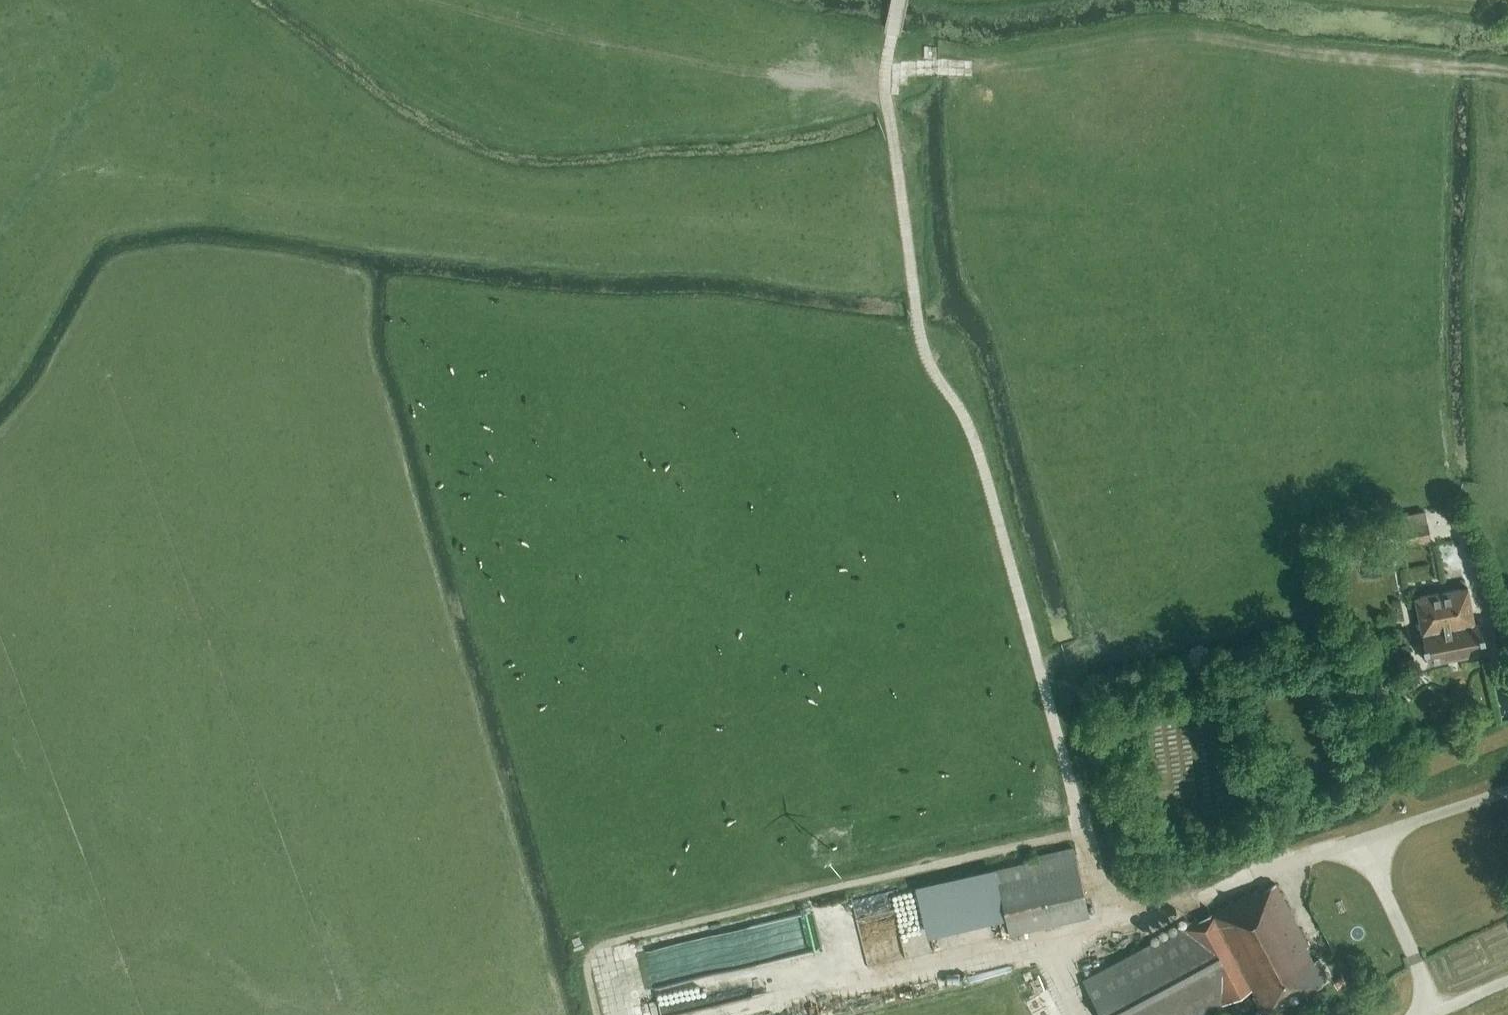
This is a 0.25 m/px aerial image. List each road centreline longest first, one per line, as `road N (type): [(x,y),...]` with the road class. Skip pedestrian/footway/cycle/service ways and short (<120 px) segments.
road 1 (track): [(900,0),(885,92),(920,338),(981,458),(1110,925),(709,1014)]

